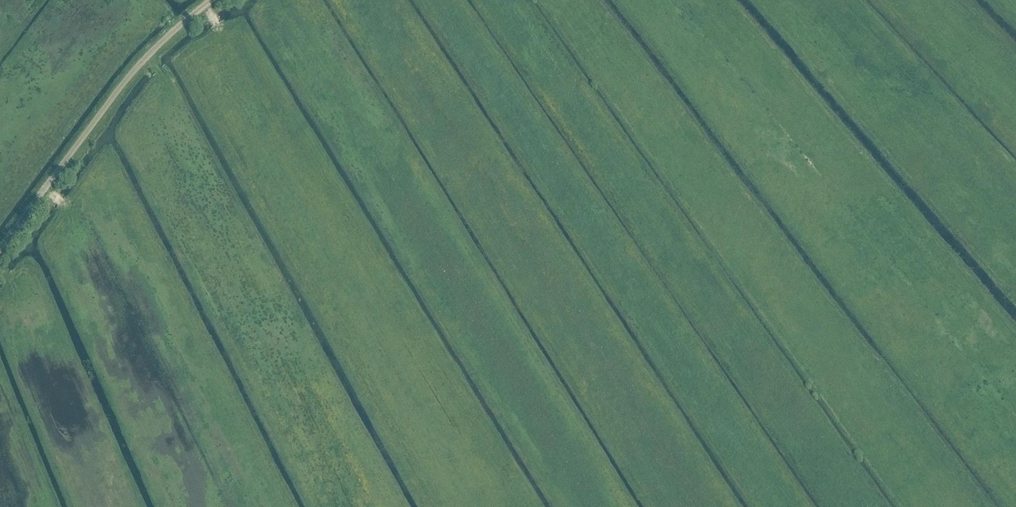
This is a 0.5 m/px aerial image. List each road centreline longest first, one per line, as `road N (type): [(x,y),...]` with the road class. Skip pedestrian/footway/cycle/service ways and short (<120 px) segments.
road 1 (unclassified): [(0,249),(131,74),(210,0)]

